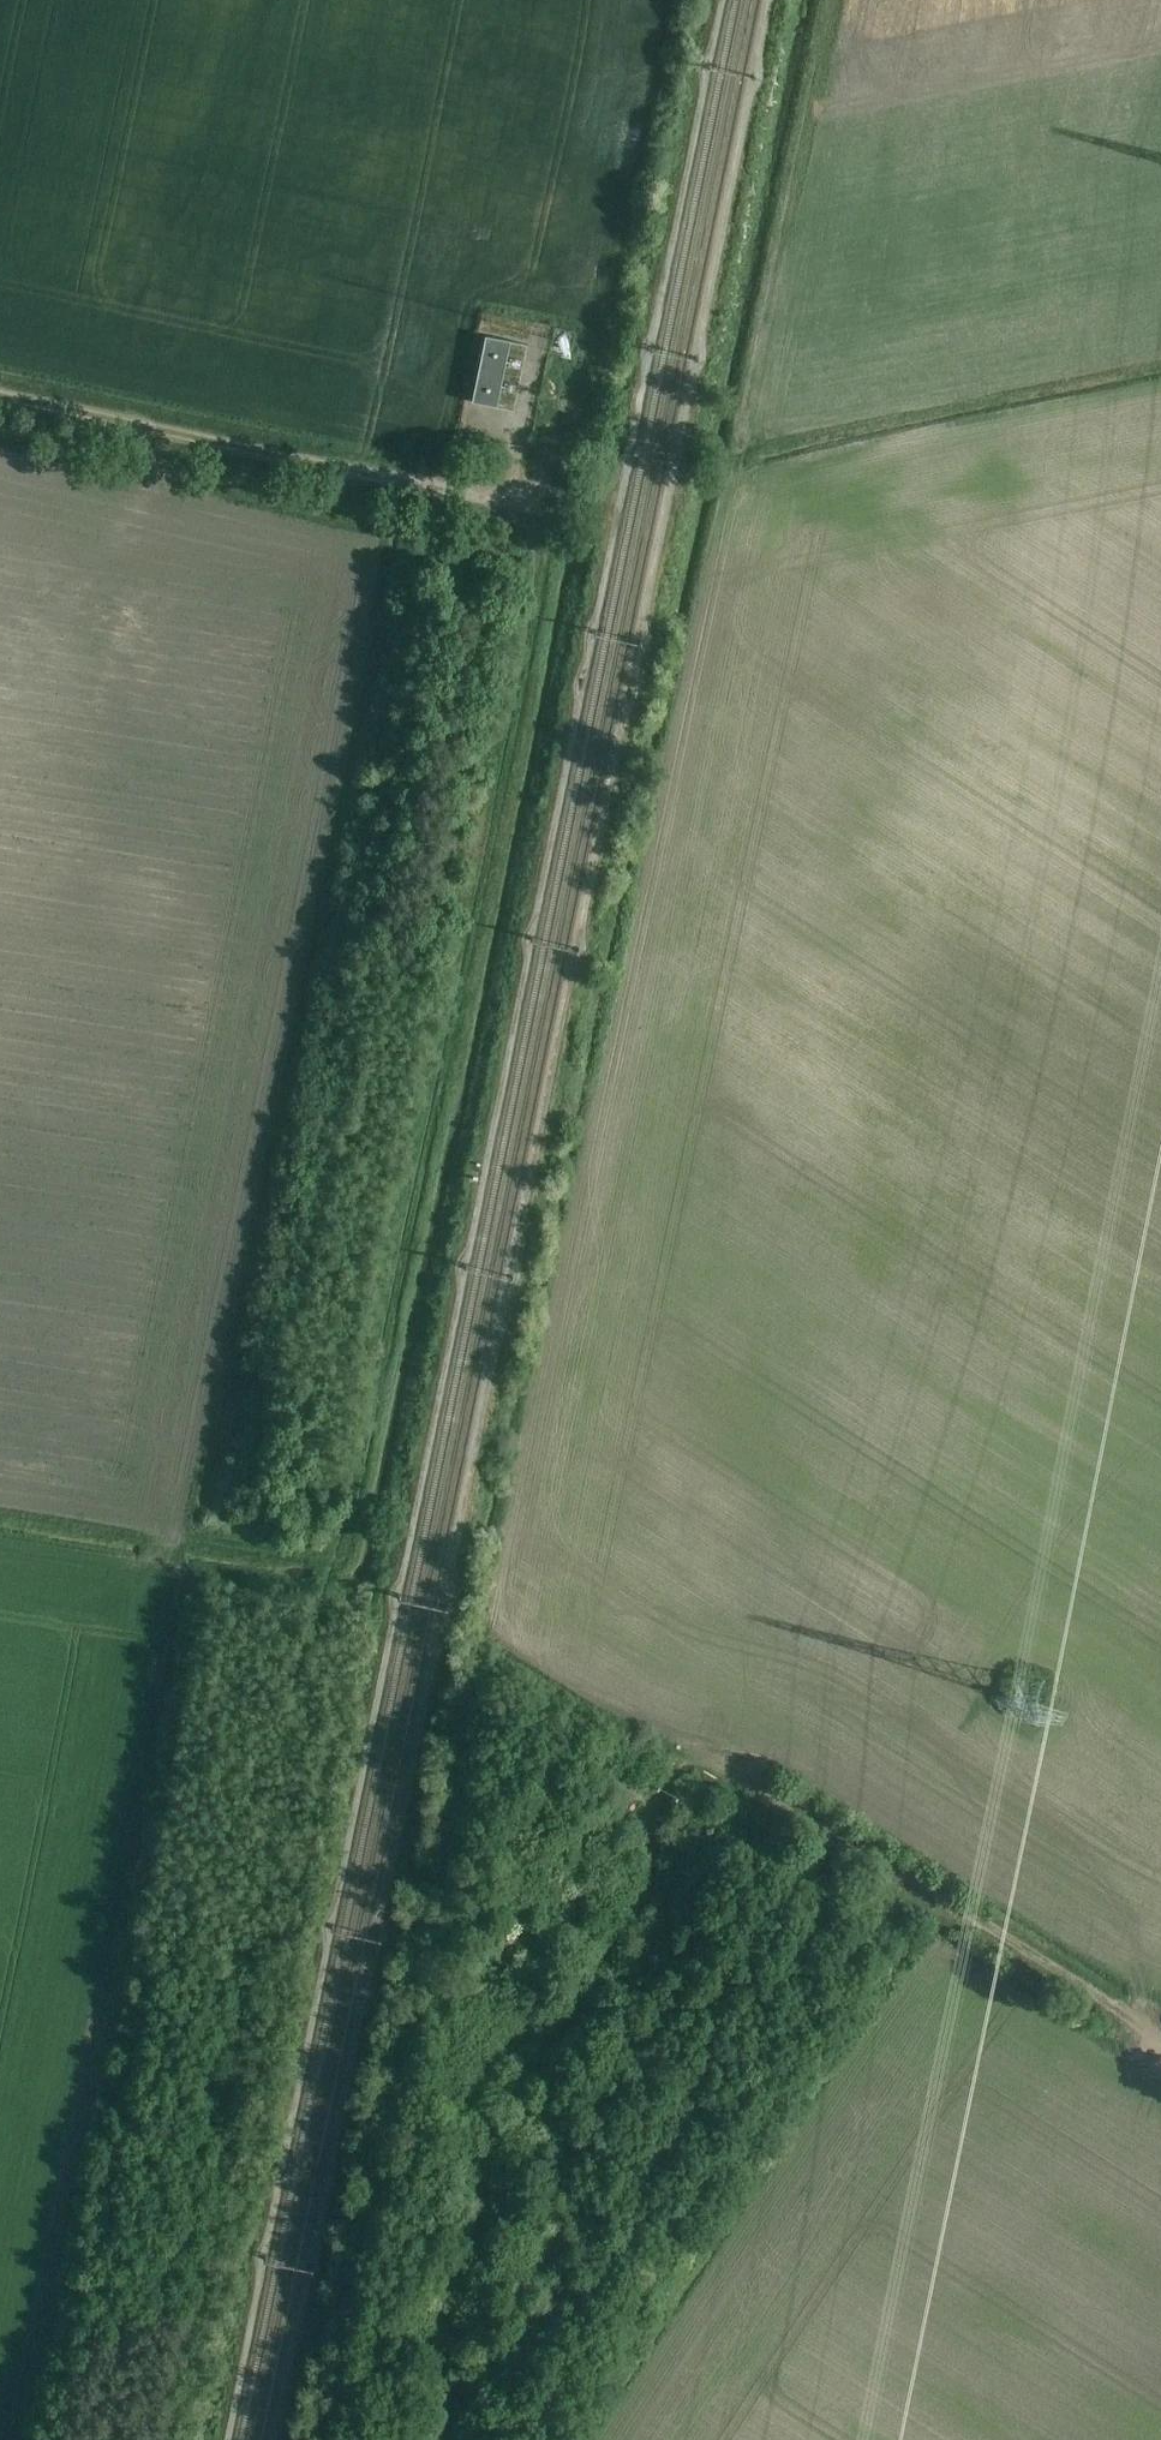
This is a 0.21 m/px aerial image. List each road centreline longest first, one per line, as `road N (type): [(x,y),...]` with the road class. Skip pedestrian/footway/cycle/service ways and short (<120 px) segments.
road 1 (track): [(549,535),(0,413)]
road 2 (track): [(1160,2037),(805,1809)]

